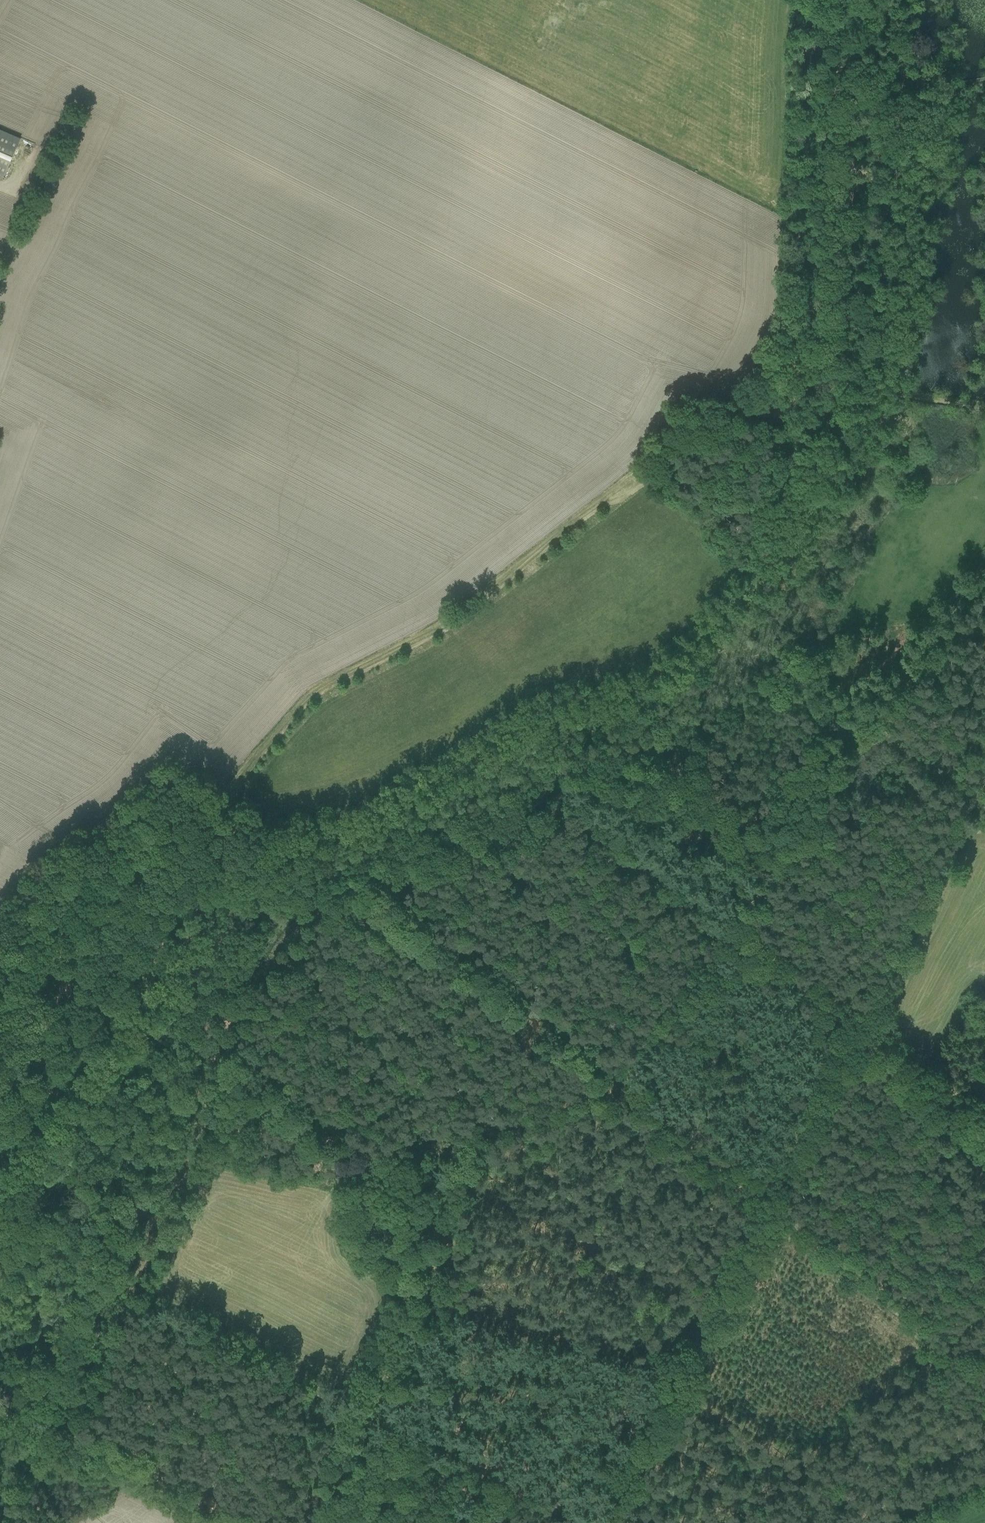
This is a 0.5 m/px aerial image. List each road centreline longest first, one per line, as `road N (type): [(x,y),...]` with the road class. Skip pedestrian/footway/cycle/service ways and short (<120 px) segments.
road 1 (track): [(984,555),(730,917),(574,795),(319,905),(272,952),(215,1046),(175,1189),(122,1294),(593,1522)]
road 2 (track): [(812,0),(797,325),(812,351),(865,391),(984,403)]
road 3 (track): [(161,790),(42,875),(0,935)]

